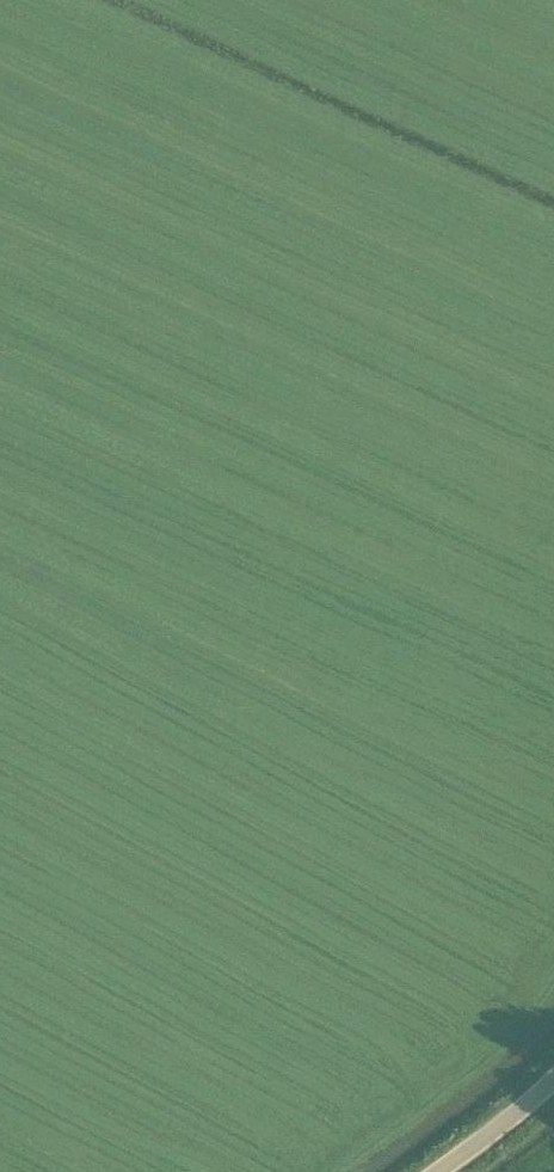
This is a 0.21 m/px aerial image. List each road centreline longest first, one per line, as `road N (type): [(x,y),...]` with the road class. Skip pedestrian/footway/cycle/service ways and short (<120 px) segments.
road 1 (unclassified): [(452,1171),(553,1086)]

